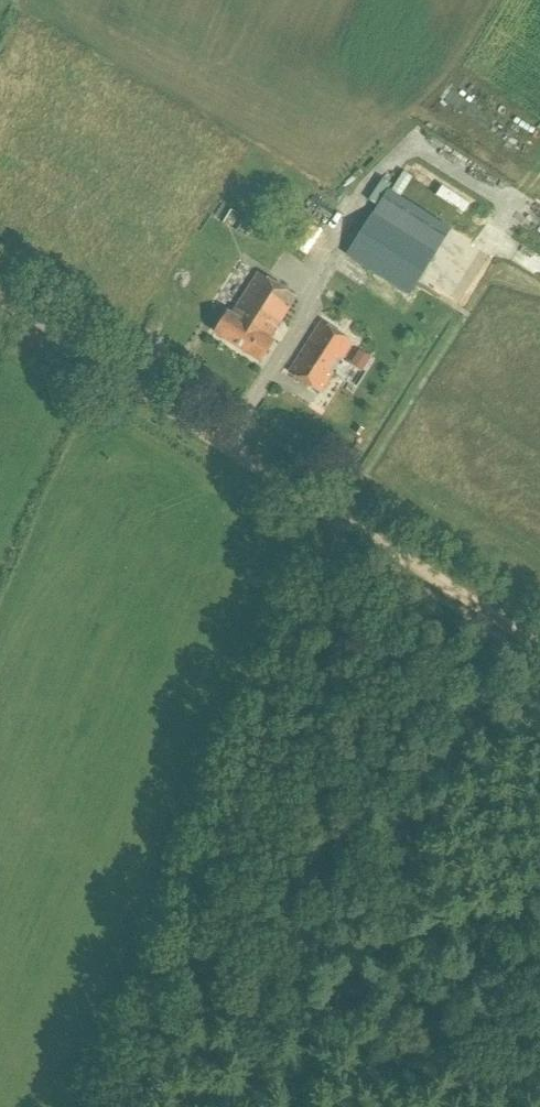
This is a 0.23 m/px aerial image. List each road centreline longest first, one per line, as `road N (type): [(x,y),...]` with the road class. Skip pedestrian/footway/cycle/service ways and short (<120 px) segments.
road 1 (track): [(117,1106),(342,523)]
road 2 (unclassified): [(342,523),(0,297)]
road 3 (track): [(539,640),(399,549),(342,523)]

